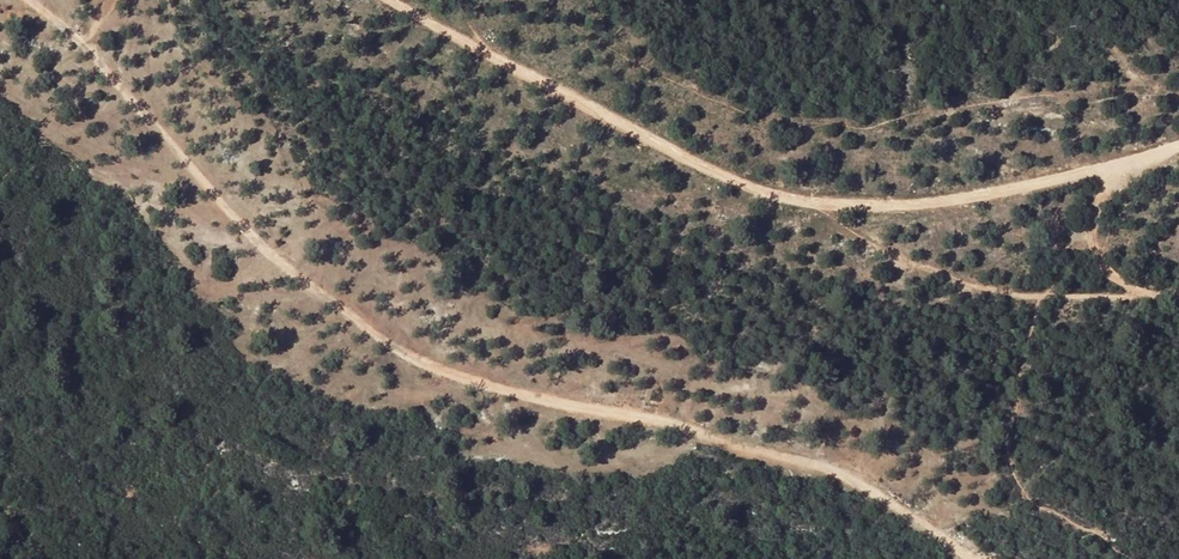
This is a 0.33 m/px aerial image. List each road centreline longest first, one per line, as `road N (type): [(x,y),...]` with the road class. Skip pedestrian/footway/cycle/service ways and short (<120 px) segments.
road 1 (track): [(32,0),(265,237),(422,364),(671,423),(884,492),(996,558)]
road 2 (track): [(1178,144),(1121,166),(967,200),(826,204),(686,168),(380,0)]
road 3 (track): [(826,204),(871,247),(1036,302),(1102,302),(1178,288)]
road 4 (track): [(1165,288),(1130,274),(1104,247),(1102,196),(1121,166)]

